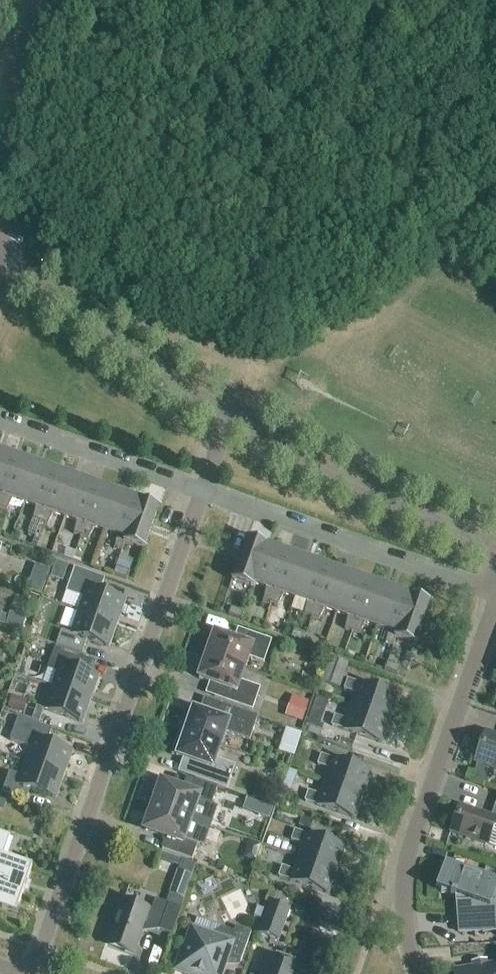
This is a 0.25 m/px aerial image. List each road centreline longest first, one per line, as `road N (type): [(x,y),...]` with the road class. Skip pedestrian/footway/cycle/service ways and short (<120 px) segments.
road 1 (residential): [(40,973),(202,494)]
road 2 (residential): [(494,592),(397,890),(413,973)]
road 3 (residential): [(494,592),(202,494)]
road 4 (residential): [(495,543),(363,493),(233,418)]
road 5 (residential): [(233,418),(119,349),(7,263)]
road 6 (residential): [(202,494),(0,412)]
road 7 (residential): [(0,148),(51,0)]

